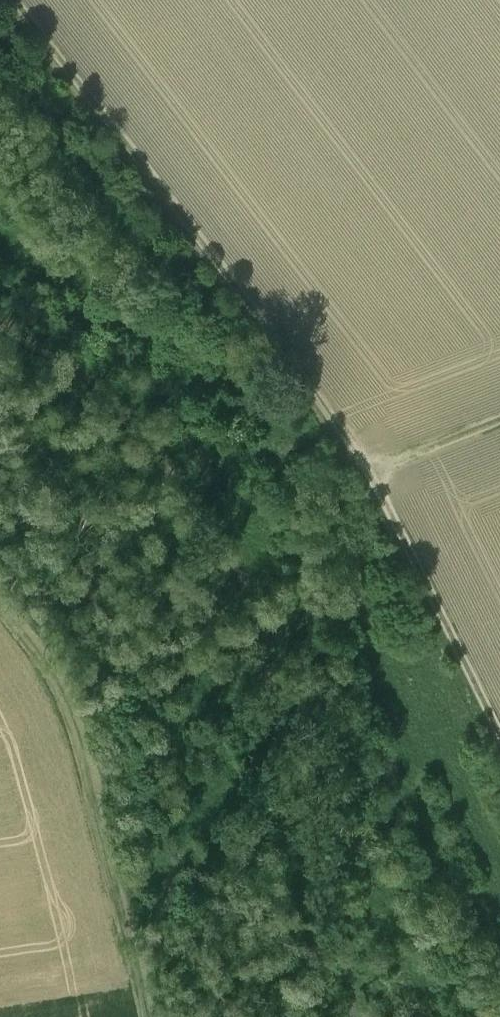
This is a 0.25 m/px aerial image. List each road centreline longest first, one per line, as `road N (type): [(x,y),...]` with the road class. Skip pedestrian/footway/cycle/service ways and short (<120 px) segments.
road 1 (track): [(13,0),(371,473),(499,732)]
road 2 (track): [(146,1016),(89,739),(0,604)]
road 3 (track): [(371,473),(499,420)]

